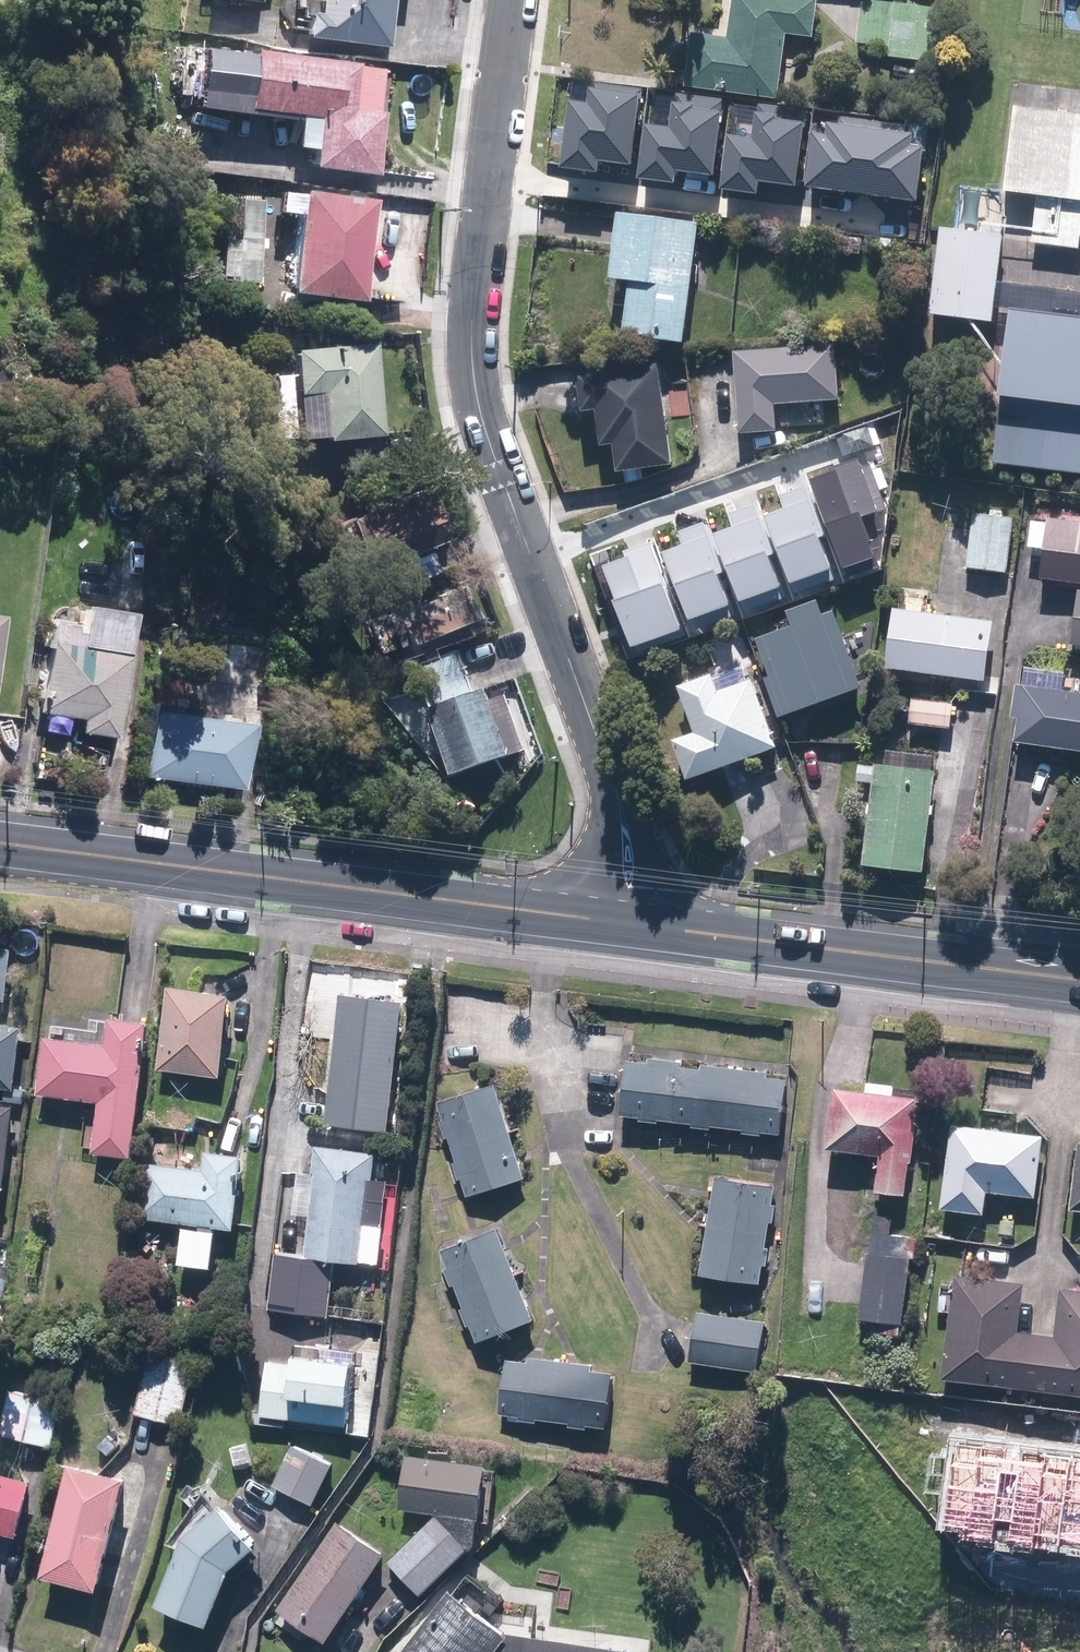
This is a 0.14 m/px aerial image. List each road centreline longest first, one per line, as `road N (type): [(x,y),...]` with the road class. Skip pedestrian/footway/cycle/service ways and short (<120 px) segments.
road 1 (residential): [(506,0),(462,332),(478,412),(612,778)]
road 2 (secondary): [(0,843),(593,920)]
road 3 (secondary): [(651,926),(1079,979)]
road 4 (residential): [(612,778),(642,805),(655,892),(651,926)]
road 5 (residential): [(593,920),(600,812),(612,778)]

